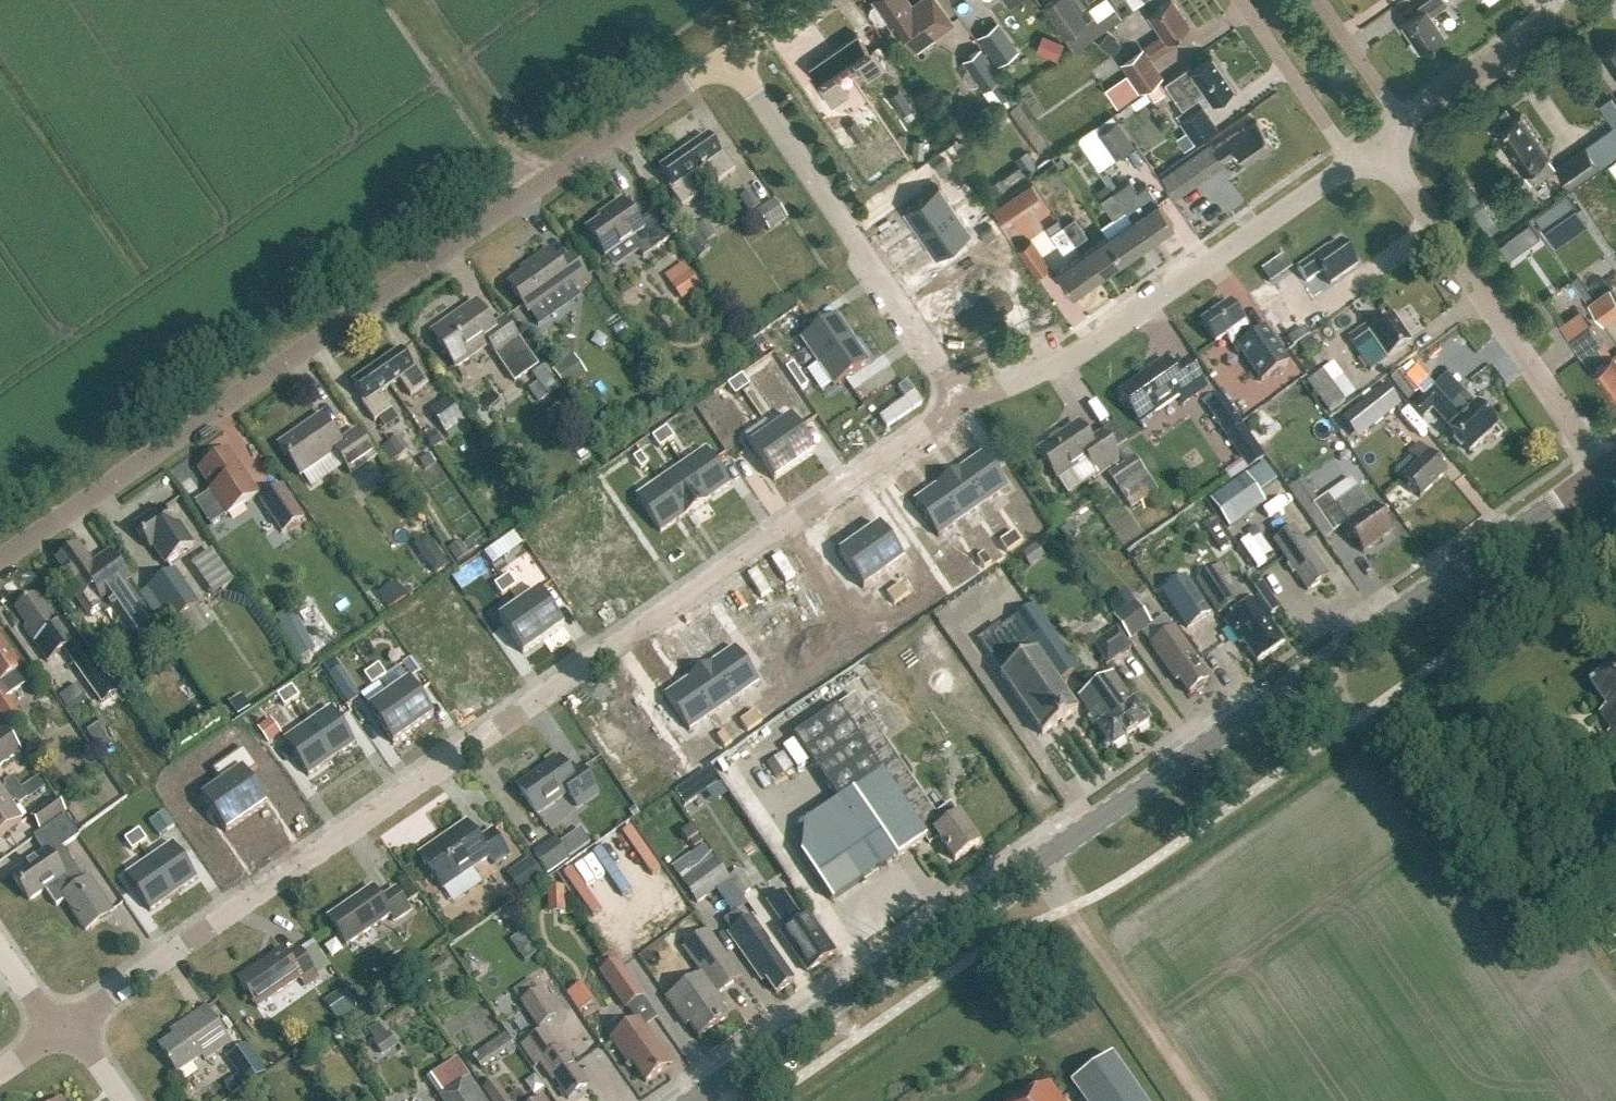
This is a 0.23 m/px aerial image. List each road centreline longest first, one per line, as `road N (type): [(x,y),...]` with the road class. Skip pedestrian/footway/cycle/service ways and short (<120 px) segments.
road 1 (tertiary): [(693,1100),(1603,466)]
road 2 (residential): [(63,1026),(968,404)]
road 3 (residential): [(0,560),(728,51)]
road 4 (residential): [(968,404),(1059,363),(1353,161)]
road 5 (residential): [(968,404),(728,51)]
road 6 (residential): [(1603,466),(1393,161)]
road 7 (residential): [(1401,125),(1544,23),(1559,0)]
road 8 (residential): [(1353,161),(1241,0)]
road 9 (residential): [(1401,125),(1318,0)]

